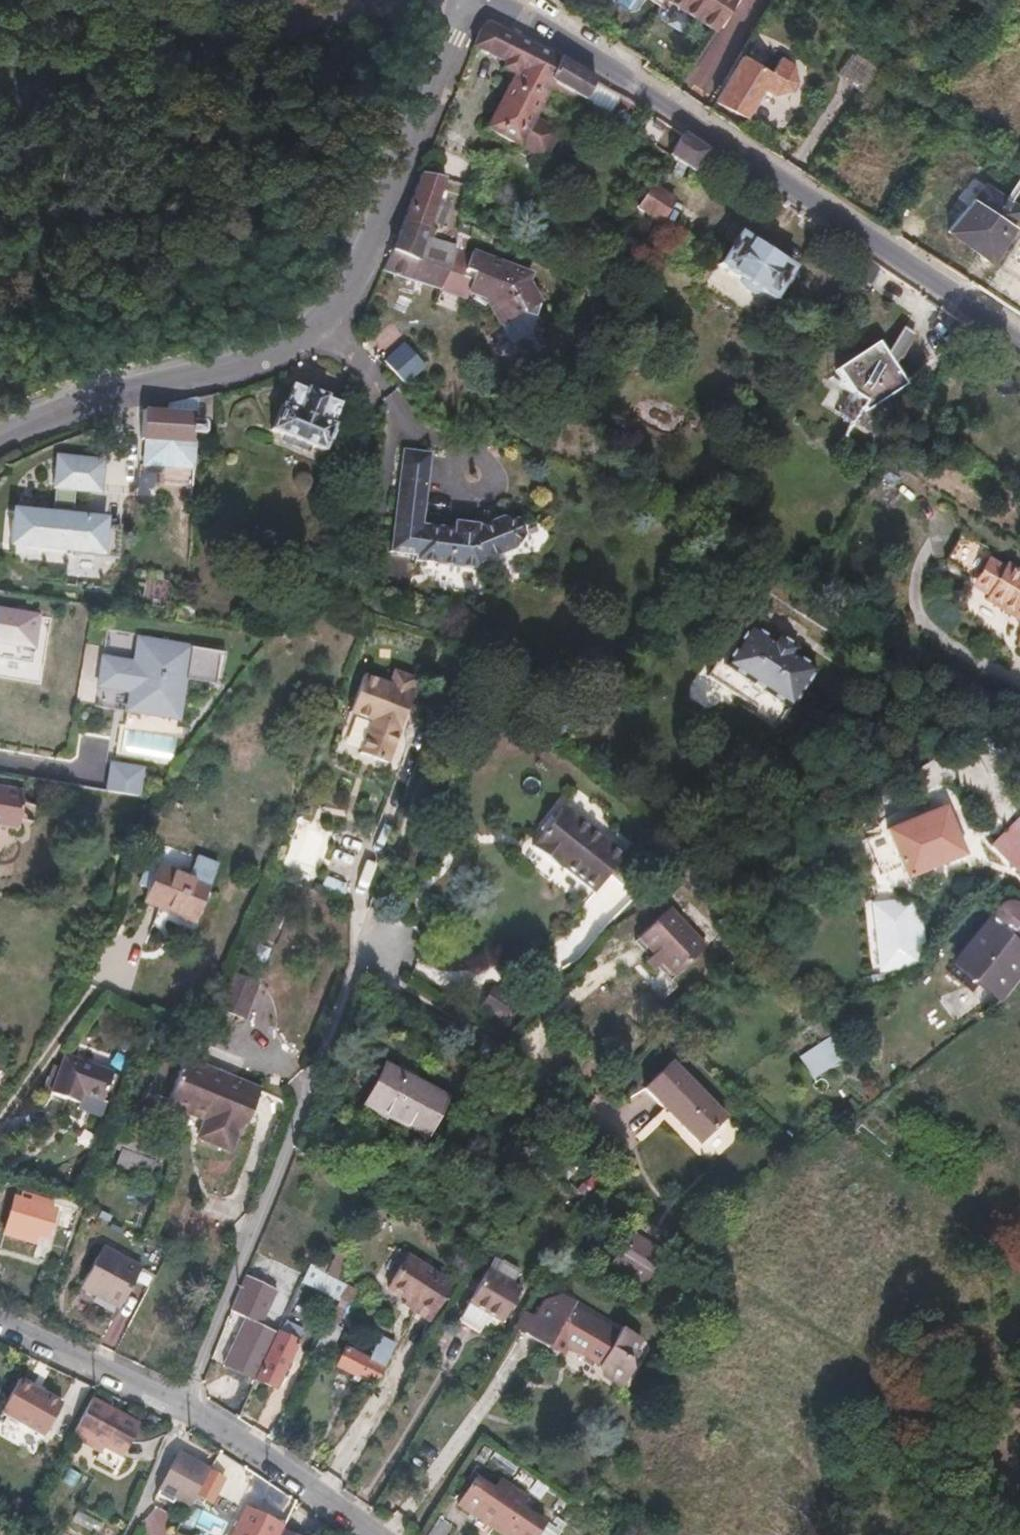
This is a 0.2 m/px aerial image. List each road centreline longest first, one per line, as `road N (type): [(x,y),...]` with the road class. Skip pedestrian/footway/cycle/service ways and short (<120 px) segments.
road 1 (residential): [(471,0),(359,277),(328,322),(263,364),(0,433)]
road 2 (tertiary): [(502,0),(1019,342)]
road 3 (residential): [(0,1319),(185,1405),(371,1534)]

